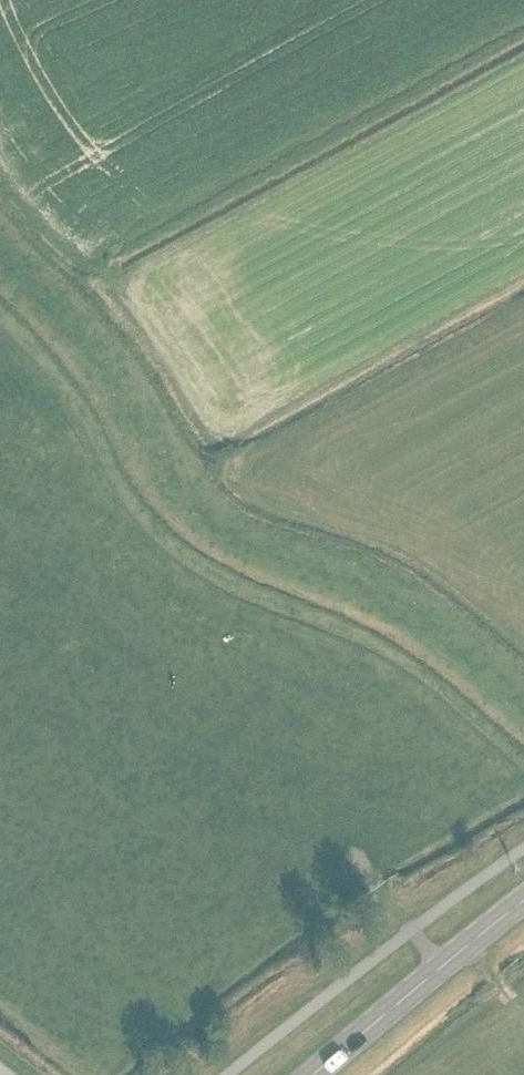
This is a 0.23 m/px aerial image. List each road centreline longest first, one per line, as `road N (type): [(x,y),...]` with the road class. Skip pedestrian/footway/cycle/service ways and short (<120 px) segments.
road 1 (track): [(0,255),(97,358),(185,495),(231,536),(440,635),(523,704)]
road 2 (secondary): [(313,1074),(523,901)]

